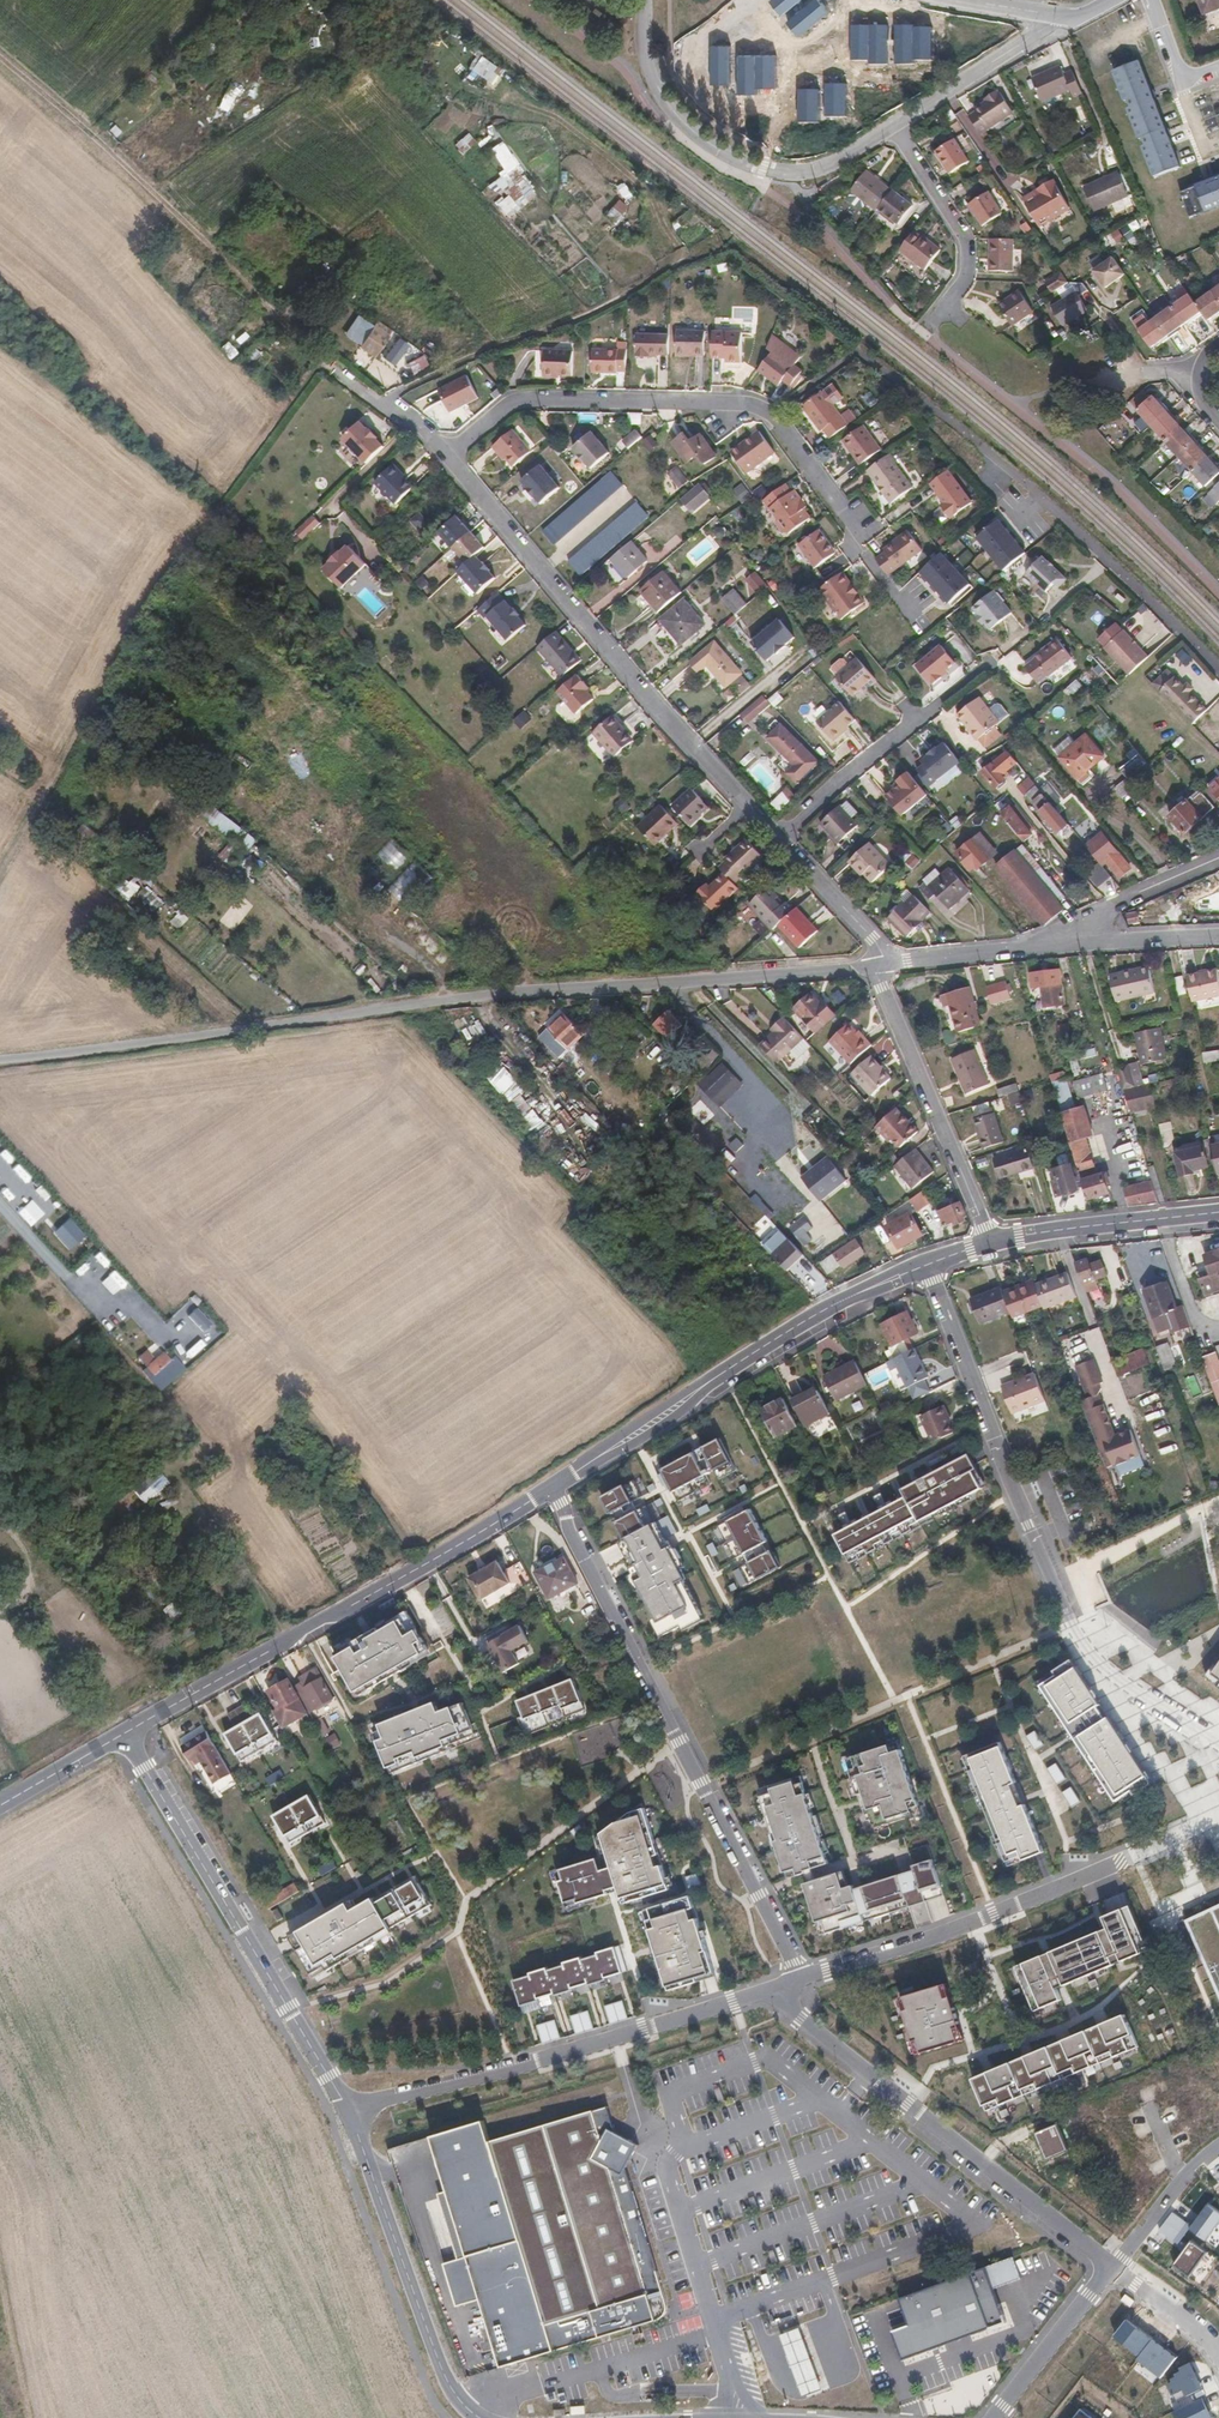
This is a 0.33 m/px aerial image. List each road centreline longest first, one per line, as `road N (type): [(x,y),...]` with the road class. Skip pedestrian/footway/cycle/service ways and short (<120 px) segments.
road 1 (residential): [(553,1489),(796,1981)]
road 2 (residential): [(865,532),(778,417),(756,404),(528,397),(451,456)]
road 3 (secondary): [(126,1732),(553,1489)]
road 4 (residential): [(451,456),(747,809)]
road 5 (residential): [(773,1987),(347,2111)]
road 6 (unclassified): [(0,1059),(438,1001)]
road 7 (residential): [(773,1987),(799,2018),(1112,2267)]
road 8 (secondary): [(553,1489),(823,1311),(929,1262)]
road 9 (tertiary): [(126,1732),(347,2111)]
road 10 (residential): [(438,1001),(872,962)]
road 11 (residential): [(929,1262),(1013,1489),(1073,1620)]
road 12 (residential): [(640,0),(641,39),(667,105),(733,158),(796,174),(833,165),(893,127)]
road 13 (residential): [(1130,1857),(971,1923),(796,1981)]
road 14 (tertiary): [(347,2111),(448,2383),(476,2417)]
road 15 (residential): [(872,962),(992,1246)]
road 16 (residential): [(982,668),(774,839)]
road 17 (secondary): [(992,1246),(1218,1213)]
road 18 (residential): [(936,321),(965,276),(964,237),(893,127)]
road 19 (residential): [(893,127),(1058,20)]
road 20 (residential): [(1073,1620),(1093,1657),(1126,1687),(1218,1743)]
road 21 (residential): [(1112,2267),(992,2417)]
road 22 (residential): [(1218,858),(1049,940)]
road 23 (residential): [(1049,940),(1218,938)]
road 24 (residential): [(774,839),(871,935),(887,961)]
road 25 (residential): [(887,961),(1049,940)]
road 26 (secondary): [(0,1805),(126,1732)]
road 27 (residential): [(1218,2354),(1189,2321),(1112,2267)]

